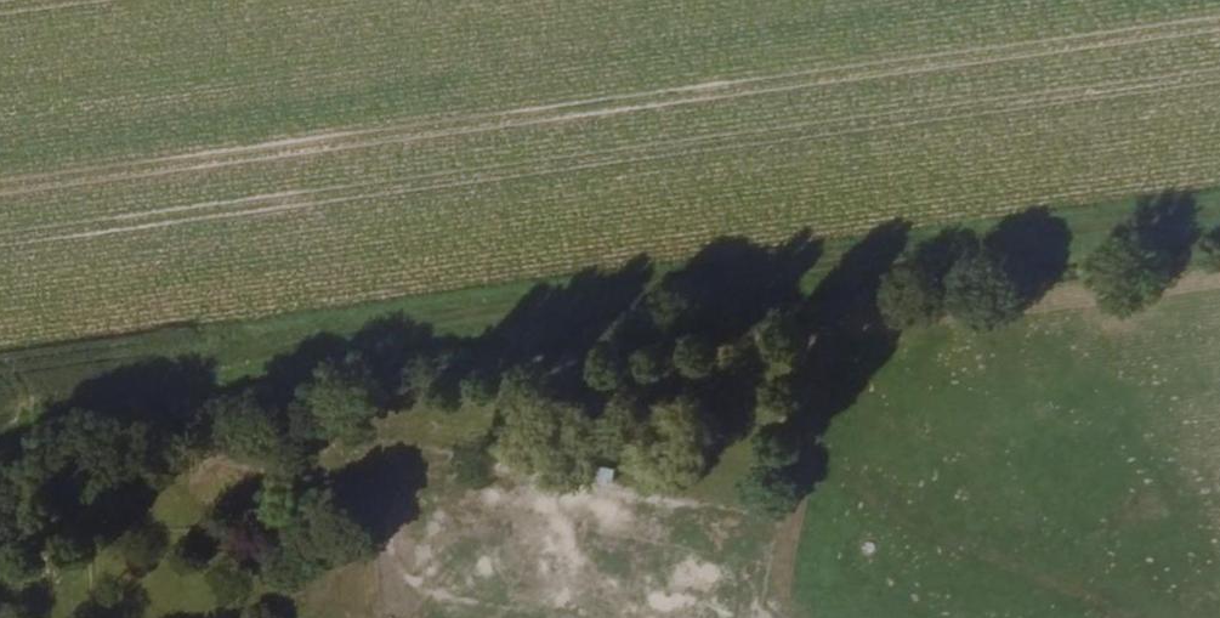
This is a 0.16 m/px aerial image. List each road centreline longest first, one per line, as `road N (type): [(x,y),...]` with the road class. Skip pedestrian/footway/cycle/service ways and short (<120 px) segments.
road 1 (track): [(0,453),(159,387),(439,314),(1018,234),(1219,215)]

